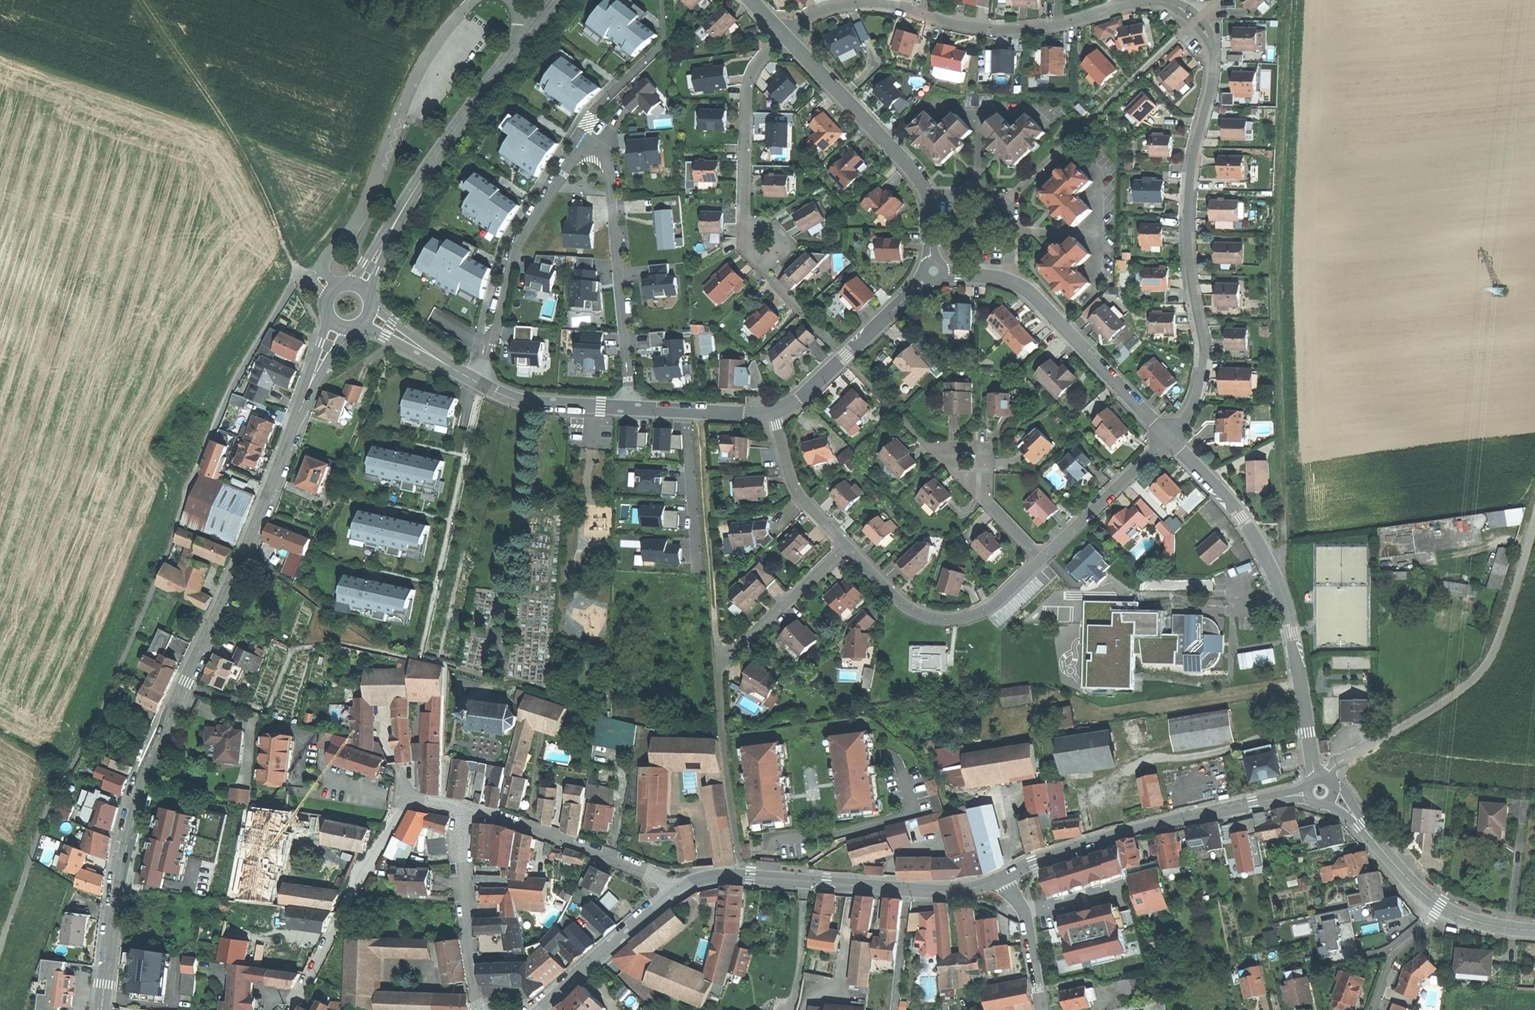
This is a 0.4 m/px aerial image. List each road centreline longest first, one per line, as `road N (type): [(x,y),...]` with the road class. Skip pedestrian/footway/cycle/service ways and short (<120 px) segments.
road 1 (tertiary): [(102,1009),(123,858),(147,774),(318,373)]
road 2 (track): [(1287,605),(1277,299),(1288,0)]
road 3 (residential): [(633,410),(611,183),(588,158),(568,170),(516,250),(481,385)]
road 4 (residential): [(1211,44),(1212,84),(1188,213),(1204,366),(1195,405),(1170,441)]
road 5 (residential): [(1170,441),(1242,516),(1273,573),(1294,632),(1320,791)]
road 6 (tertiary): [(670,897),(725,876),(939,891),(1004,877)]
road 7 (tertiary): [(1004,877),(1104,839),(1320,791)]
road 8 (track): [(300,277),(229,131),(141,0)]
road 9 (tertiary): [(394,228),(557,0)]
road 10 (tertiary): [(1320,791),(1439,906),(1475,921),(1534,931)]
road 11 (unclassified): [(1400,728),(1484,670),(1502,638),(1534,523)]
road 12 (track): [(701,413),(719,665)]
road 13 (residential): [(924,14),(1024,30),(1170,3)]
road 14 (residential): [(1044,561),(987,613),(949,623),(908,610),(846,546)]
road 15 (residential): [(407,799),(293,1002)]
road 16 (residential): [(767,248),(745,215),(749,95),(758,66),(785,38)]
road 17 (residential): [(670,897),(644,871),(462,810)]
road 18 (residential): [(1010,282),(1170,441)]
road 19 (residential): [(773,414),(799,402),(934,273)]
road 20 (residential): [(785,38),(928,196)]
road 21 (residential): [(481,1009),(462,810)]
road 22 (residential): [(846,546),(719,665)]
road 23 (residential): [(1044,561),(1170,441)]
road 24 (tertiary): [(538,1009),(670,897)]
road 25 (residential): [(928,196),(1014,197),(1010,282)]
road 26 (residential): [(481,385),(522,402),(633,410)]
road 27 (residential): [(773,414),(799,495),(846,546)]
road 28 (residential): [(785,38),(840,9),(924,14)]
road 29 (residential): [(633,410),(773,414)]
road 30 (residential): [(1044,561),(957,470)]

